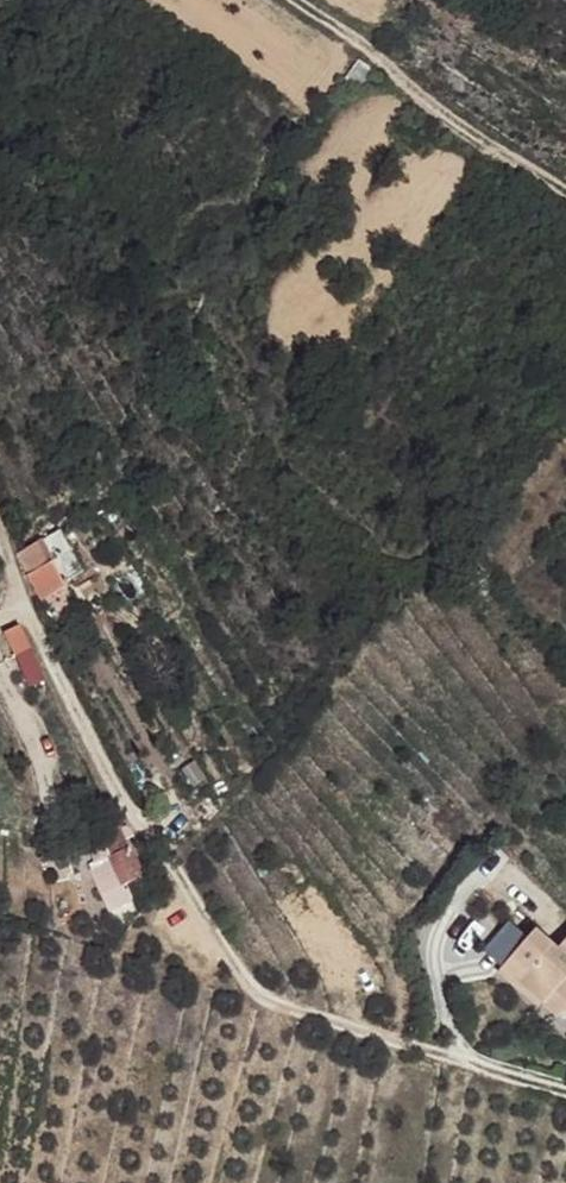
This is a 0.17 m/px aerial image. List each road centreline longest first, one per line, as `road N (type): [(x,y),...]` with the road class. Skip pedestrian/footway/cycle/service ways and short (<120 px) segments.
road 1 (track): [(0,553),(81,739),(215,951),(266,1009),(565,1096)]
road 2 (track): [(565,204),(295,0)]

